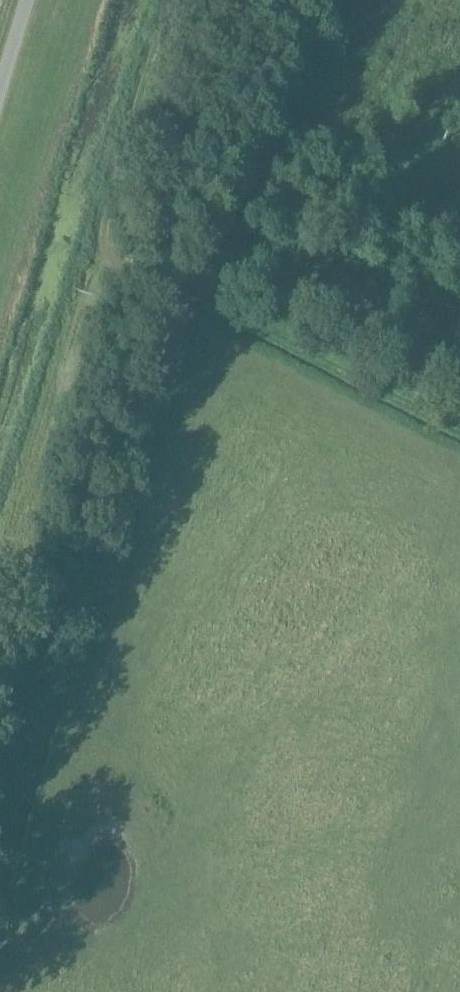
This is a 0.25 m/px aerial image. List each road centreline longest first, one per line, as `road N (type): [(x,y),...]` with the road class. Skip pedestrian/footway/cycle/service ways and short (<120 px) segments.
road 1 (track): [(459,423),(210,295),(92,261),(170,0)]
road 2 (track): [(31,484),(46,683),(0,840)]
road 3 (track): [(0,577),(92,261)]

